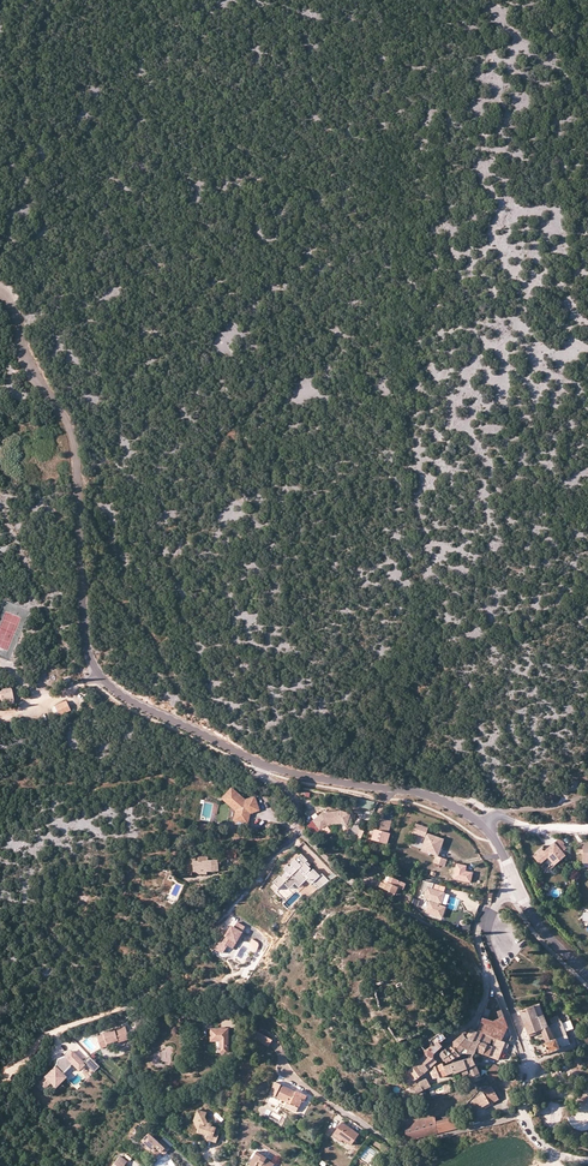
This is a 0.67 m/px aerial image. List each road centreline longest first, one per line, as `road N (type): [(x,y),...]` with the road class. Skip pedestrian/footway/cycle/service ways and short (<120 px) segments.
road 1 (tertiary): [(262,763),(98,678),(86,642),(77,453),(70,425),(25,353),(10,298),(0,291)]
road 2 (residential): [(7,1077),(48,1034),(145,993),(298,827)]
road 3 (tertiary): [(482,825),(440,799),(262,763)]
road 4 (track): [(194,842),(298,827),(360,892)]
road 5 (residential): [(493,914),(488,946),(530,1066)]
road 6 (track): [(360,892),(470,947),(487,967)]
road 7 (residential): [(525,1114),(403,1145)]

